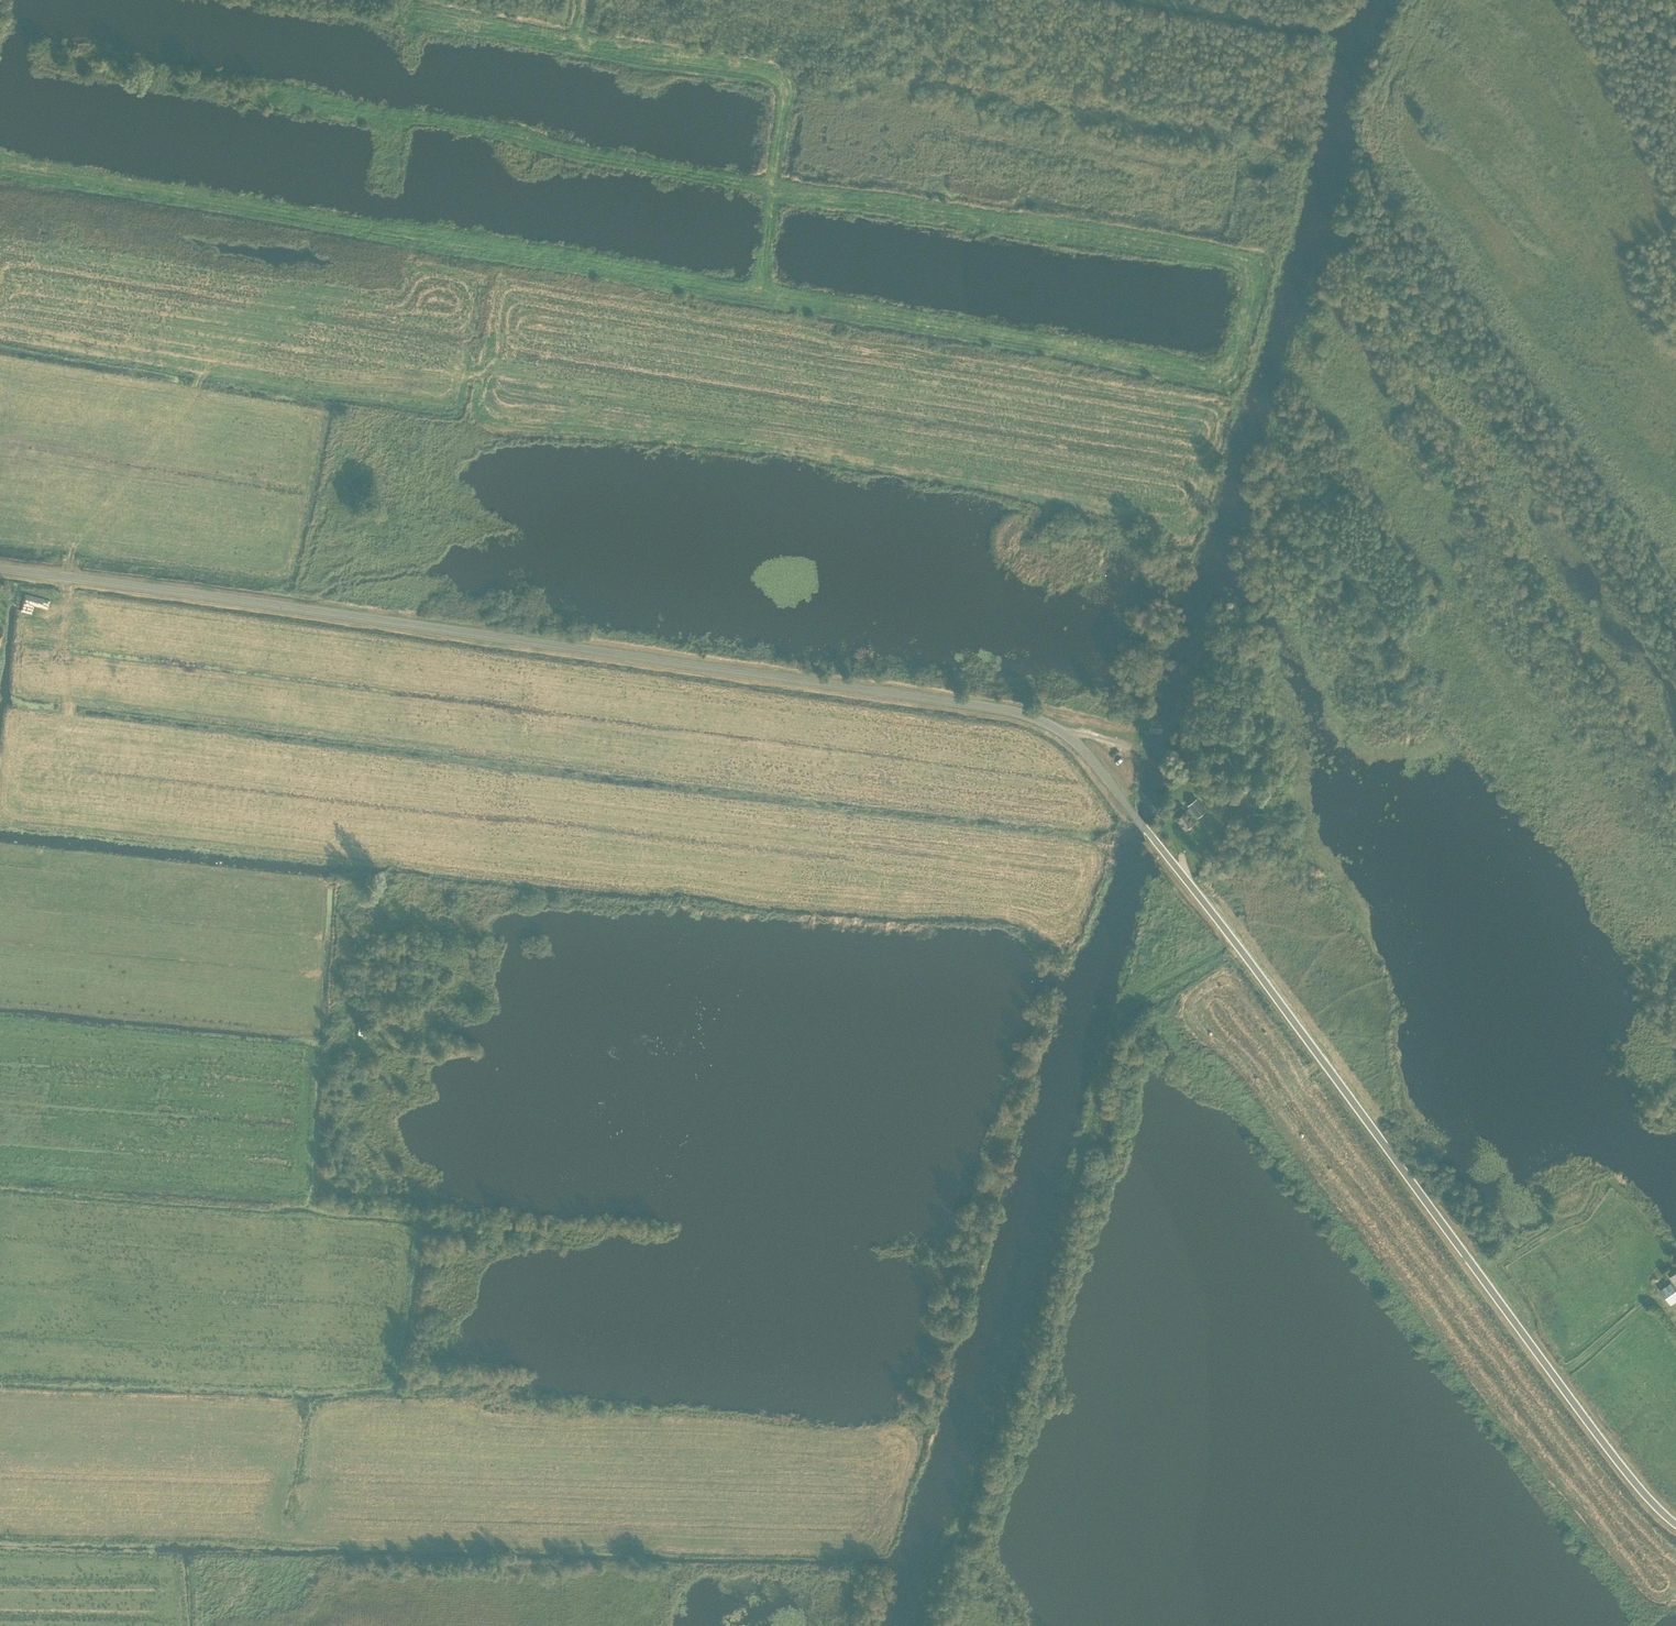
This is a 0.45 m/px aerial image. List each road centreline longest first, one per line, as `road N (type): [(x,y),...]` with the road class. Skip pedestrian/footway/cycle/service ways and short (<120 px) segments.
road 1 (unclassified): [(1675,1524),(1625,1471),(1196,891),(1057,728),(950,703),(0,567)]
road 2 (track): [(1557,1378),(1652,1297)]

